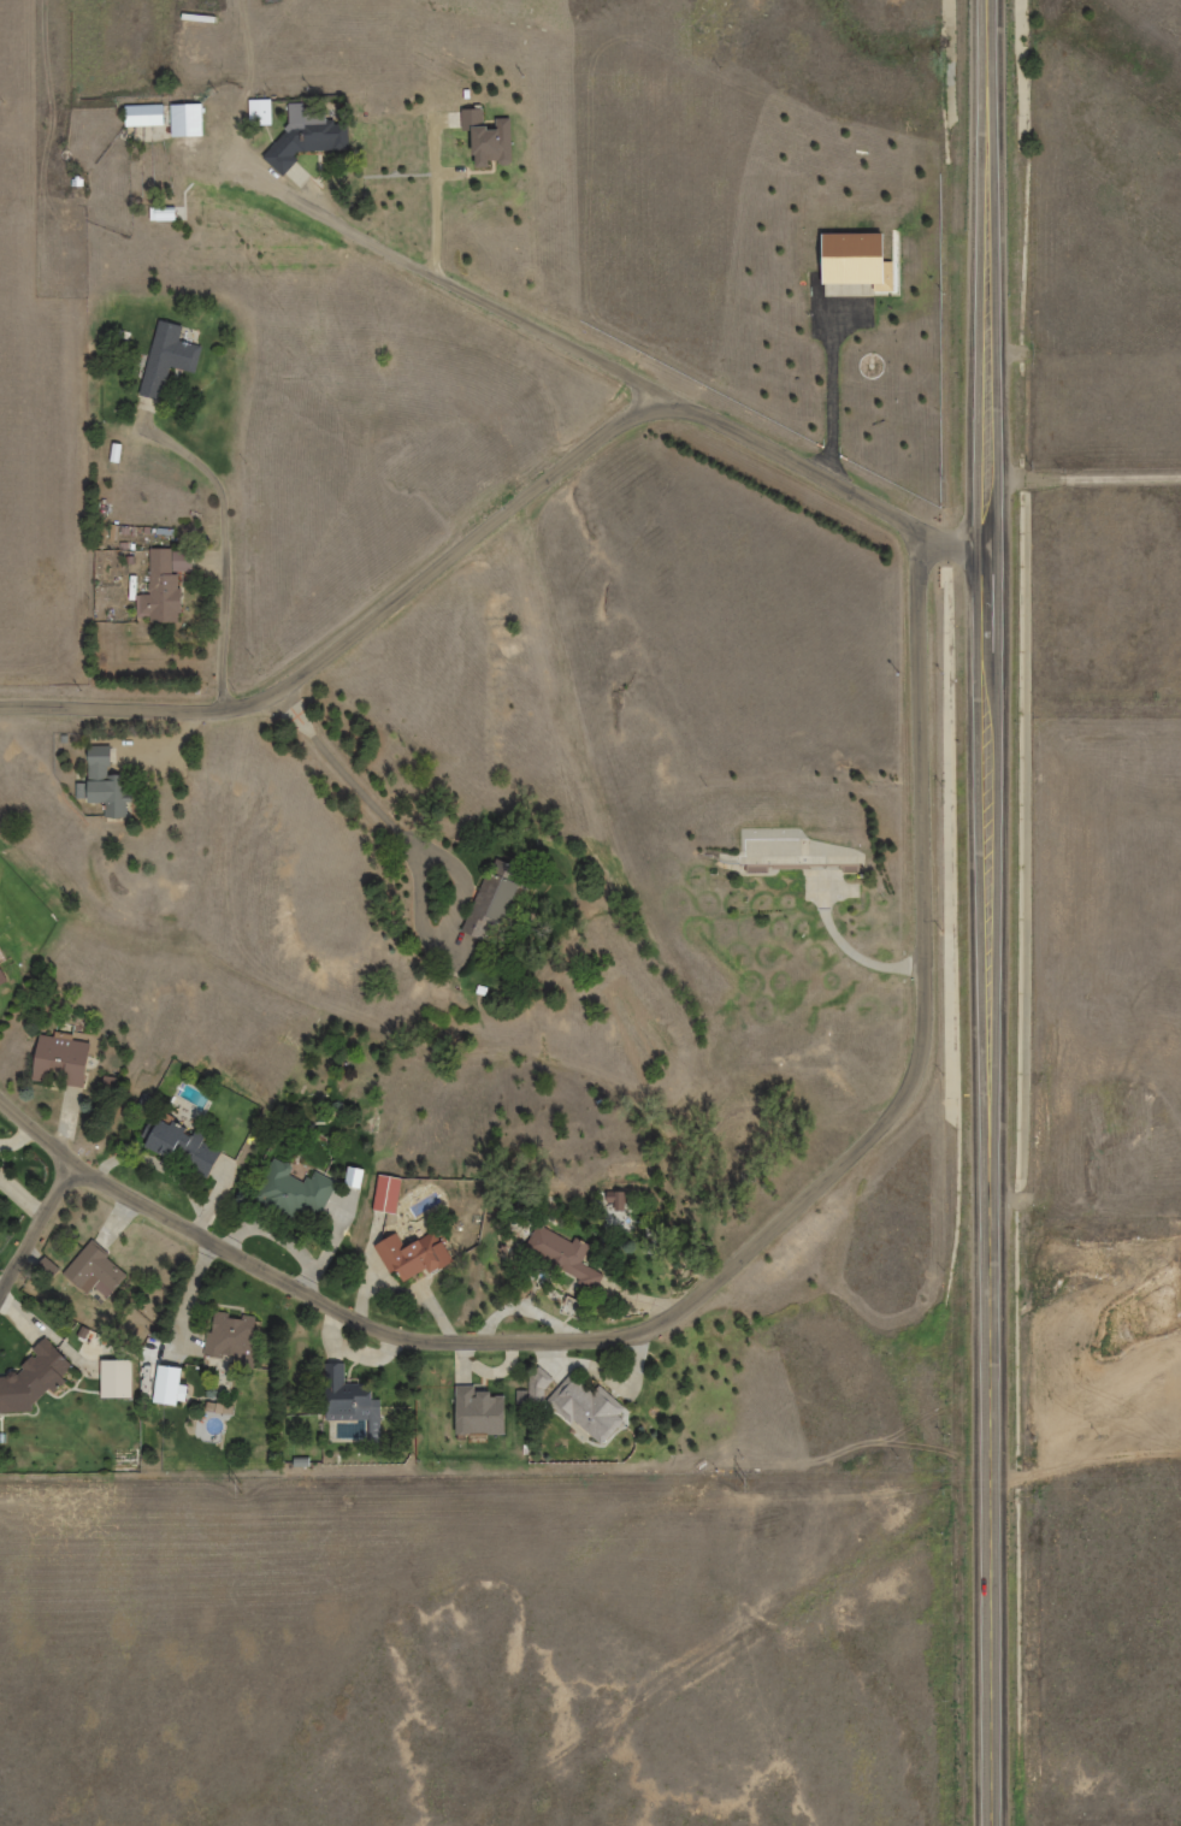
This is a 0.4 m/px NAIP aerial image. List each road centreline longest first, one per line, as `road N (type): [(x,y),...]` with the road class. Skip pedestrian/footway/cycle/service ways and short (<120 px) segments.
road 1 (primary): [(990,1825),(990,0)]
road 2 (residential): [(923,532),(925,1014),(915,1072),(886,1121),(681,1308),(634,1331),(573,1340),(426,1340),(384,1330),(102,1181),(0,1095)]
road 3 (residential): [(988,543),(923,532),(252,166)]
road 4 (residential): [(0,706),(196,710),(279,691),(663,394)]
road 5 (residential): [(225,708),(228,496),(207,461),(146,427)]
road 6 (residential): [(77,1165),(0,1299)]

